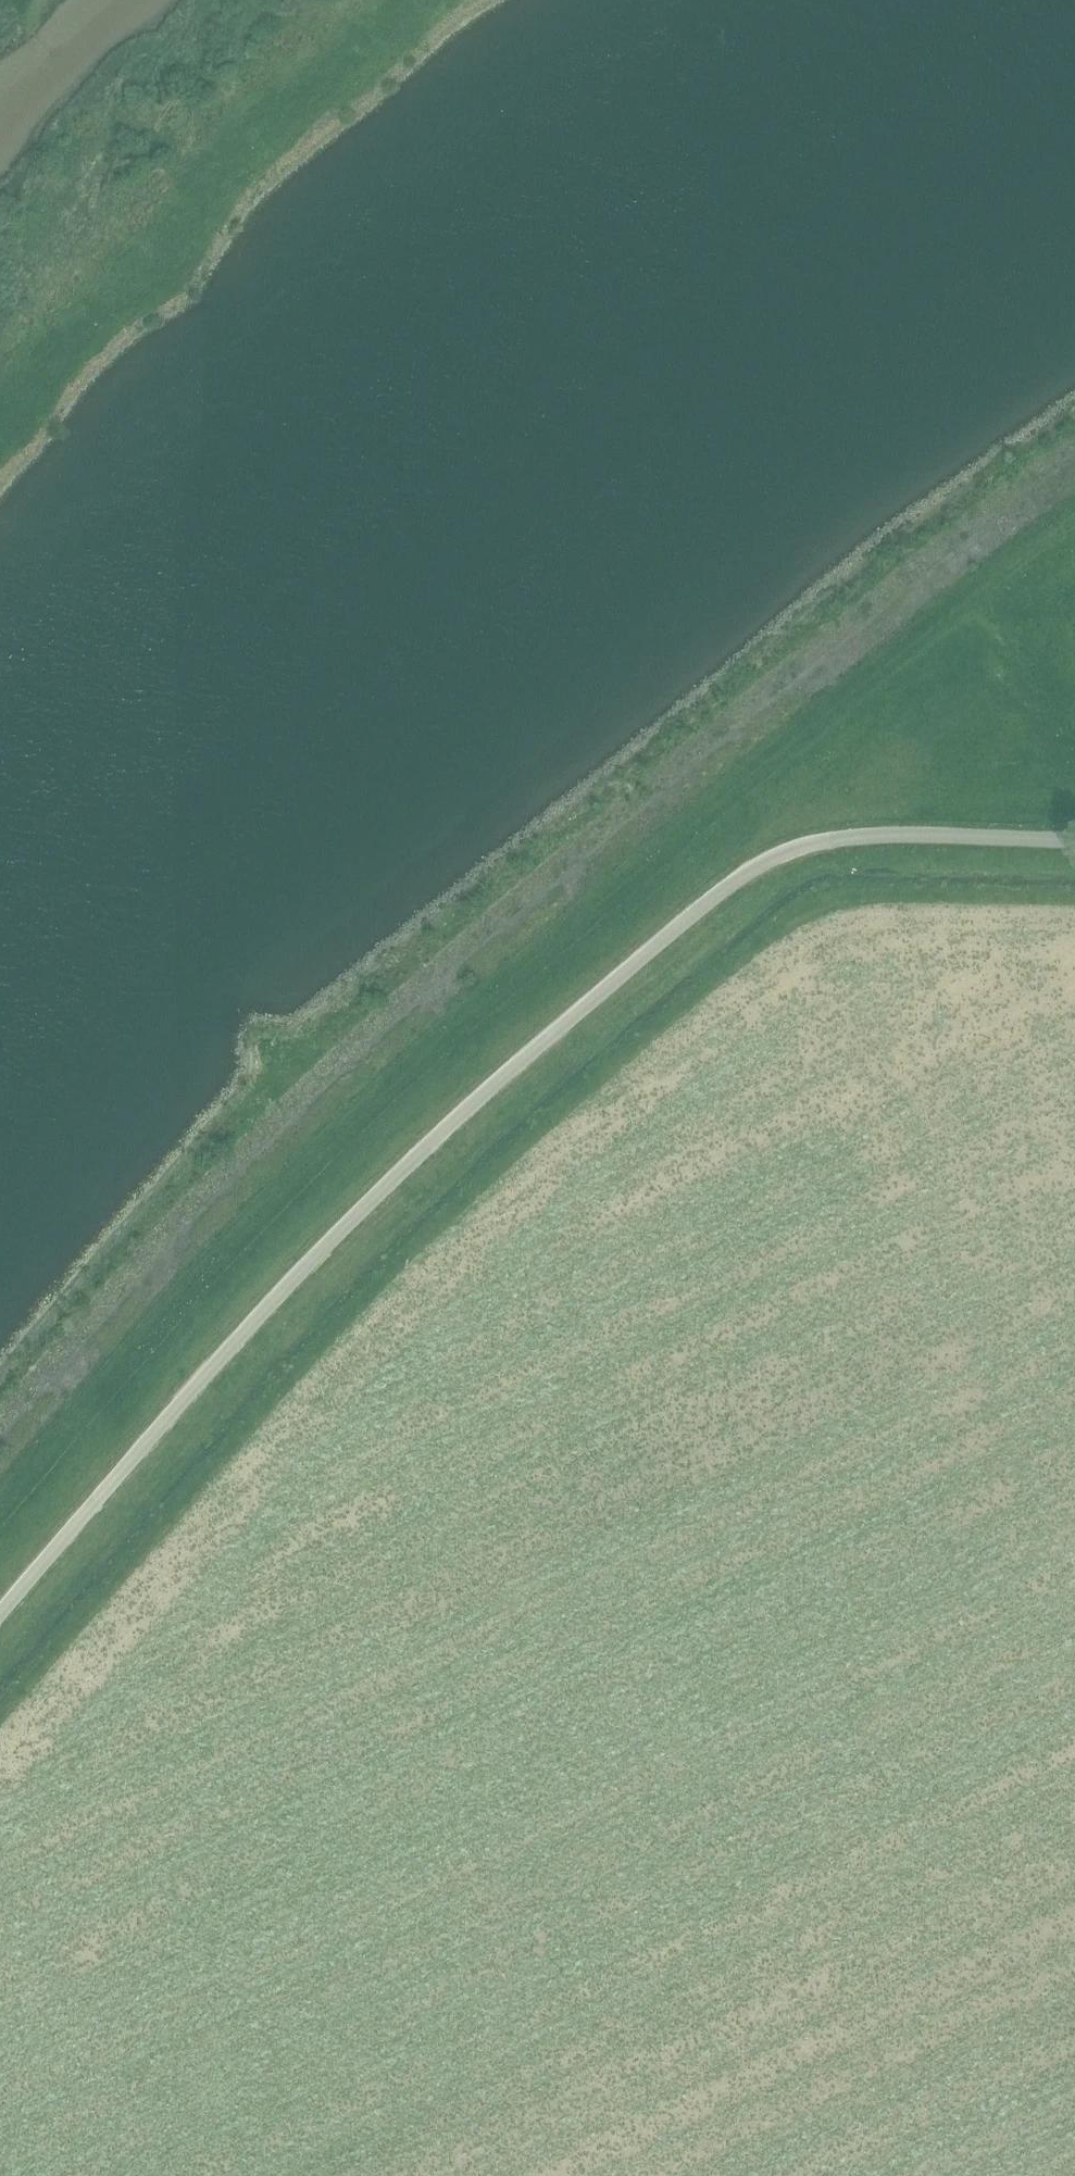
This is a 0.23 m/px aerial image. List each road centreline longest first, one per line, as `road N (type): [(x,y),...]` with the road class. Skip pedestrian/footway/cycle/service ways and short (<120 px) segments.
road 1 (unclassified): [(0,1563),(166,1359),(317,1201),(625,923),(728,864),(826,836),(1074,842)]

